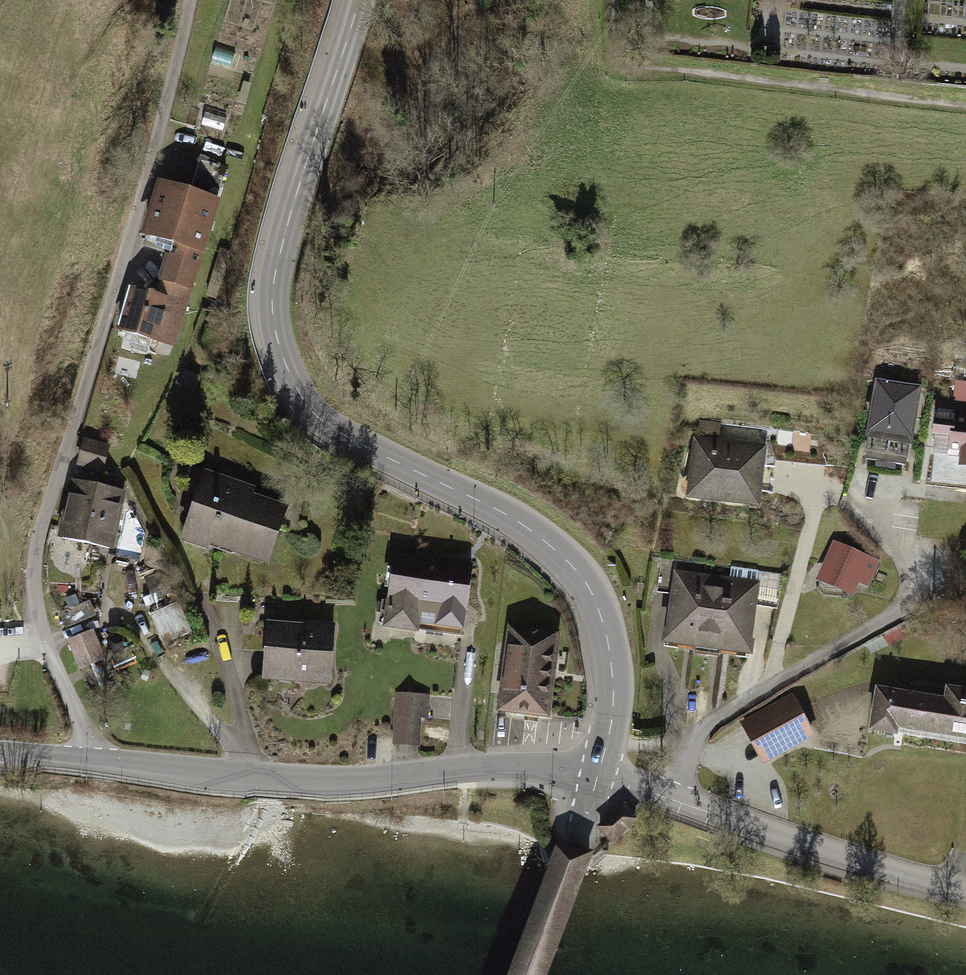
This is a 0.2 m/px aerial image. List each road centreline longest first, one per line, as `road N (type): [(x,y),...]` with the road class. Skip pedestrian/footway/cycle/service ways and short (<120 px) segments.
road 1 (tertiary): [(356,0),(273,242),(262,311),(281,378),(366,450),(506,516),(585,575),(614,675),(597,778)]
road 2 (residential): [(88,760),(85,732),(41,625),(36,557),(162,137)]
road 3 (tertiary): [(597,778),(519,768),(350,783),(88,760)]
road 4 (residential): [(677,801),(709,726),(965,569)]
road 5 (residential): [(677,801),(965,893)]
road 6 (tertiary): [(597,778),(530,974)]

